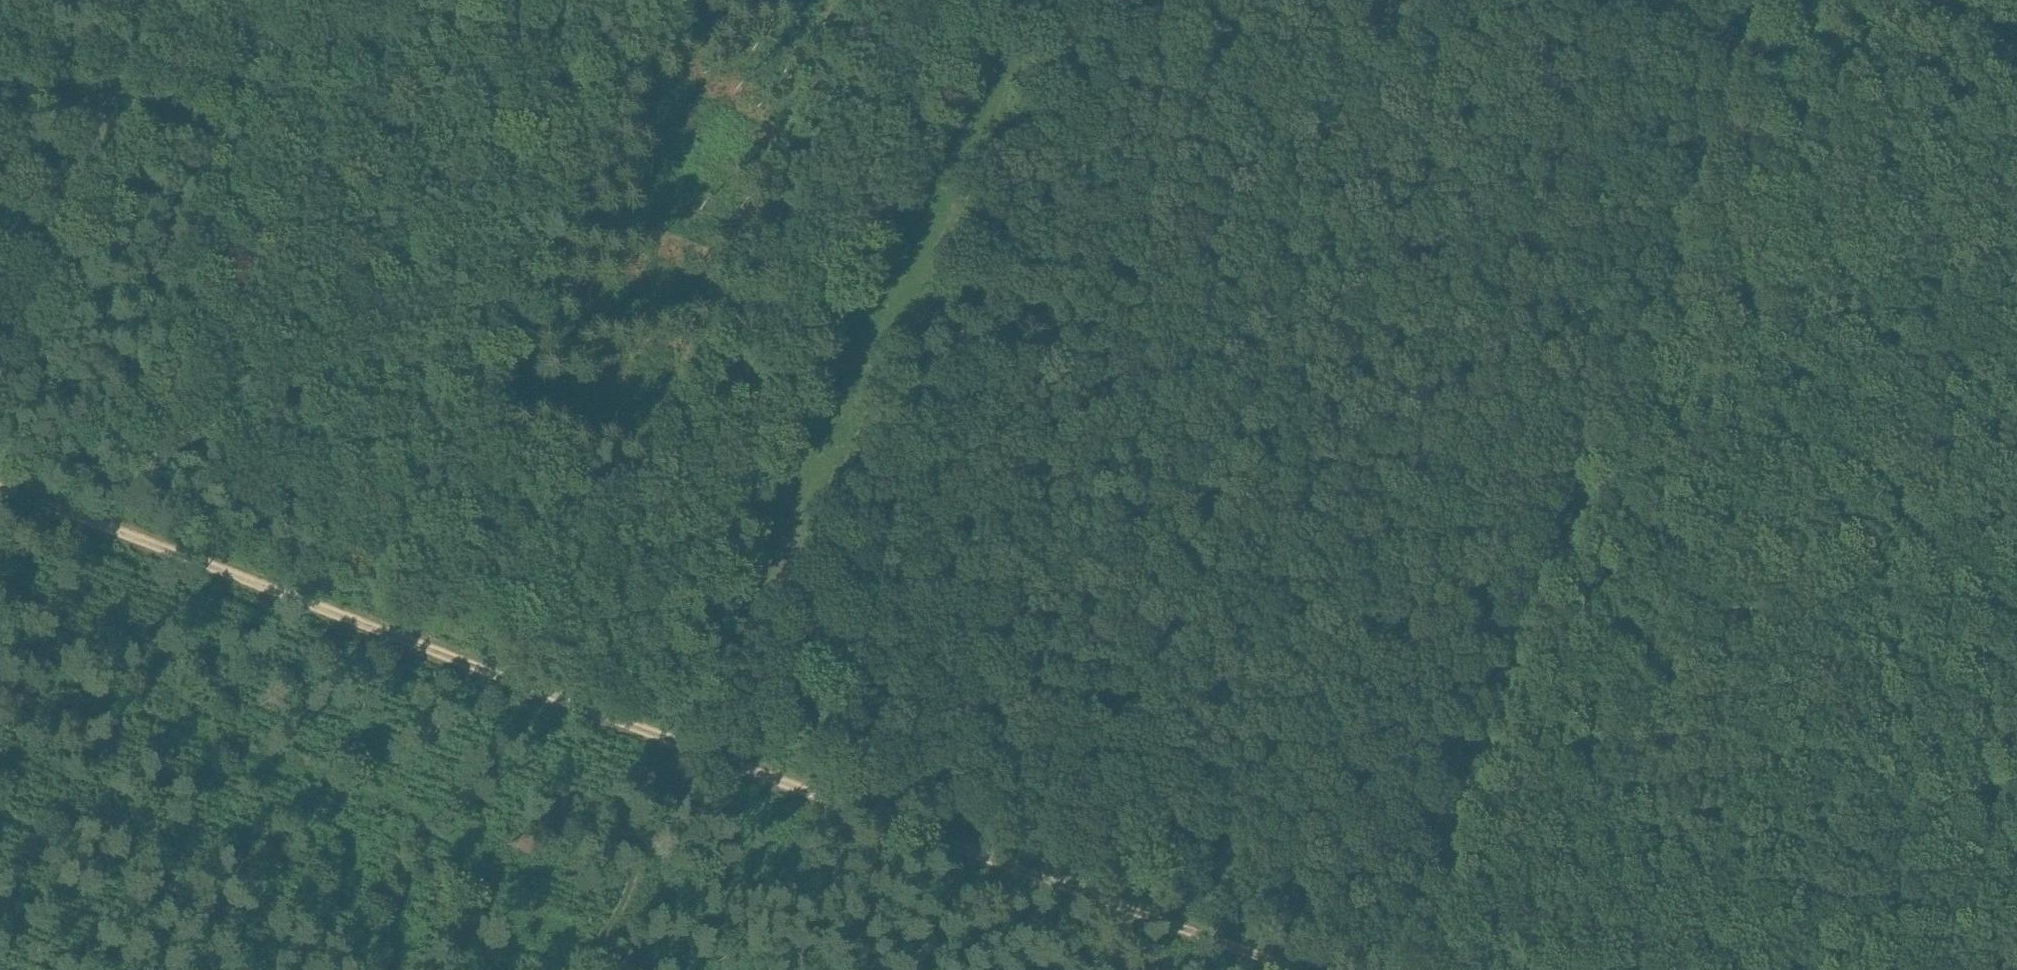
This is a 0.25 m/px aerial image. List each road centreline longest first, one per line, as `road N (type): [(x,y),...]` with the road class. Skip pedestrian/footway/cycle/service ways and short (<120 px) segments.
road 1 (track): [(1323,969),(696,749),(0,481)]
road 2 (track): [(1783,0),(1423,969)]
road 3 (track): [(153,0),(0,385)]
road 4 (track): [(1651,0),(2016,127)]

